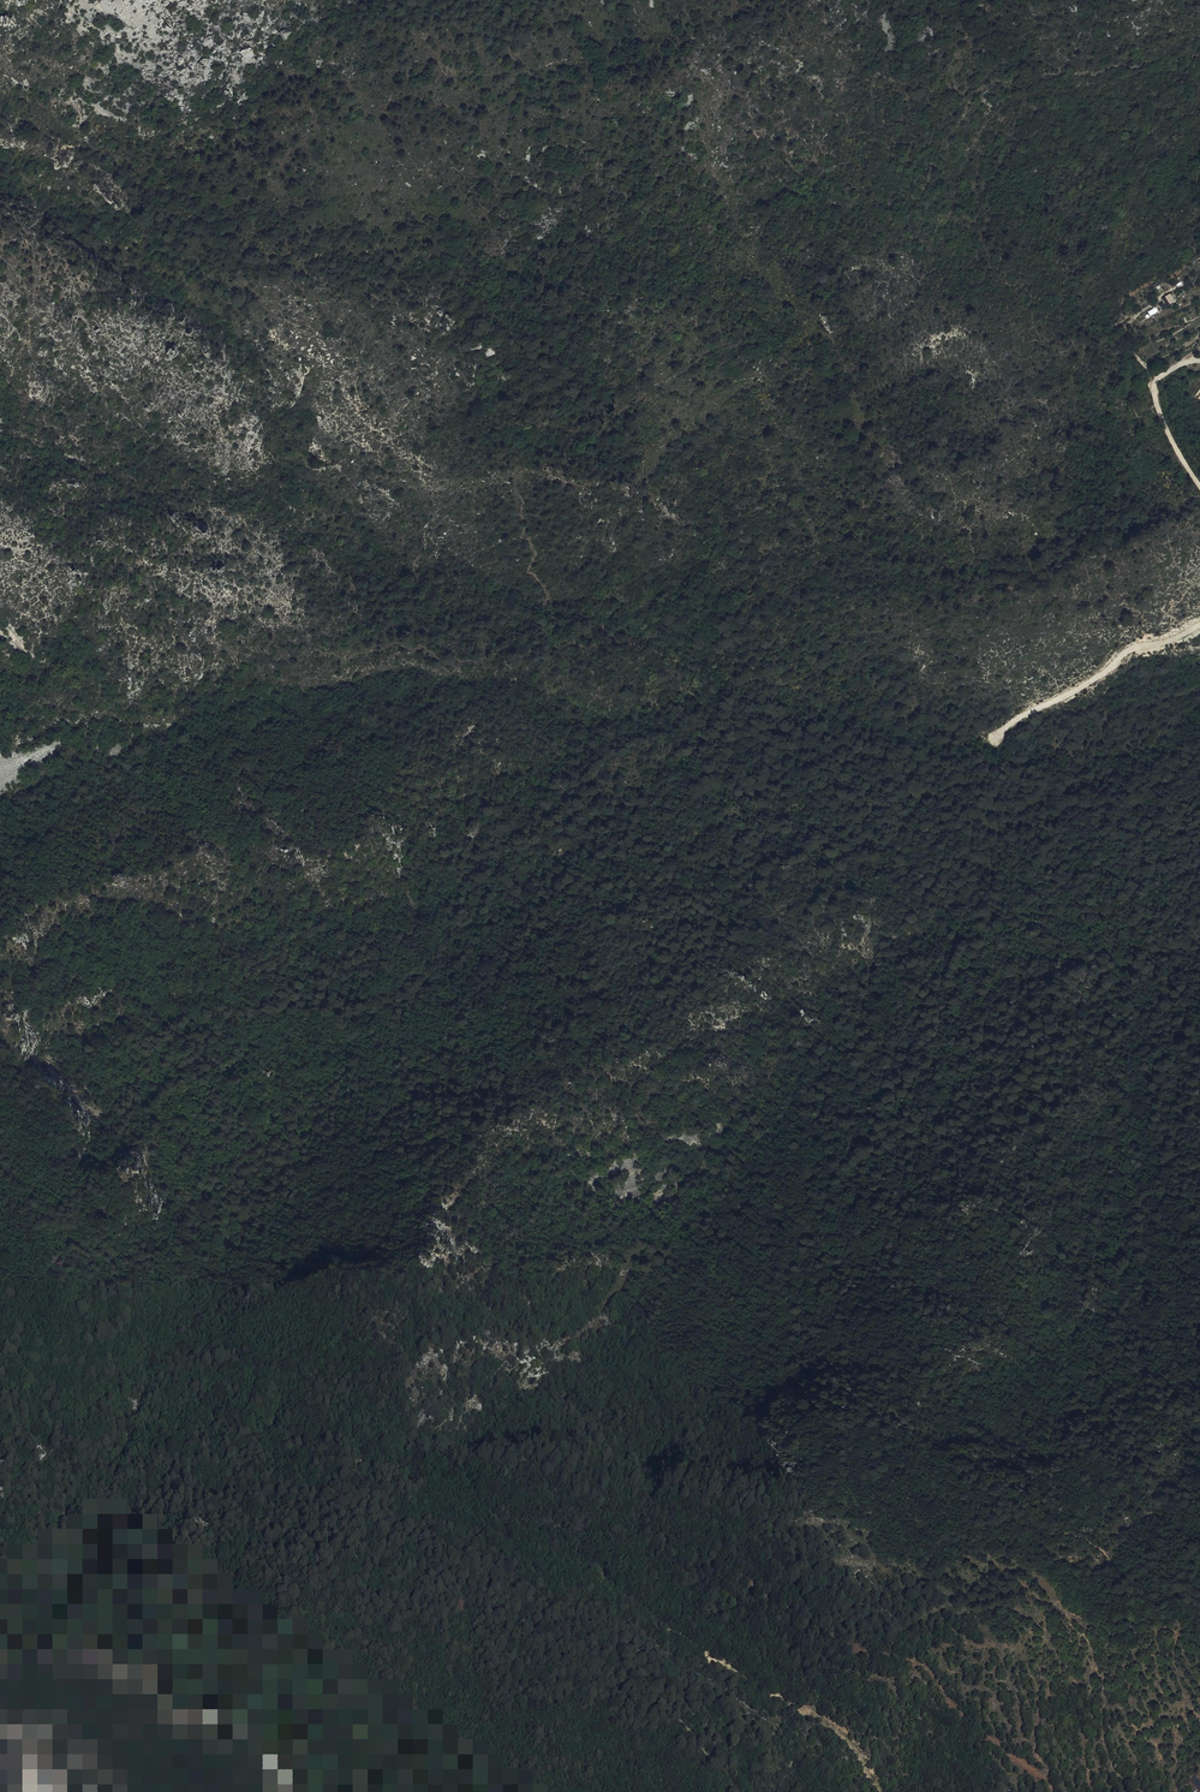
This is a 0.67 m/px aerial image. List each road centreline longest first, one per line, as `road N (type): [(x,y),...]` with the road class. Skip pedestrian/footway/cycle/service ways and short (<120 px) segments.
road 1 (track): [(876,1791),(851,1742),(826,1719),(707,1651),(618,1588),(556,1529),(563,1524),(624,1539),(653,1534)]
road 2 (track): [(995,736),(1101,677),(1133,650),(1199,626)]
road 3 (track): [(1199,490),(1153,388),(1163,374),(1199,360)]

